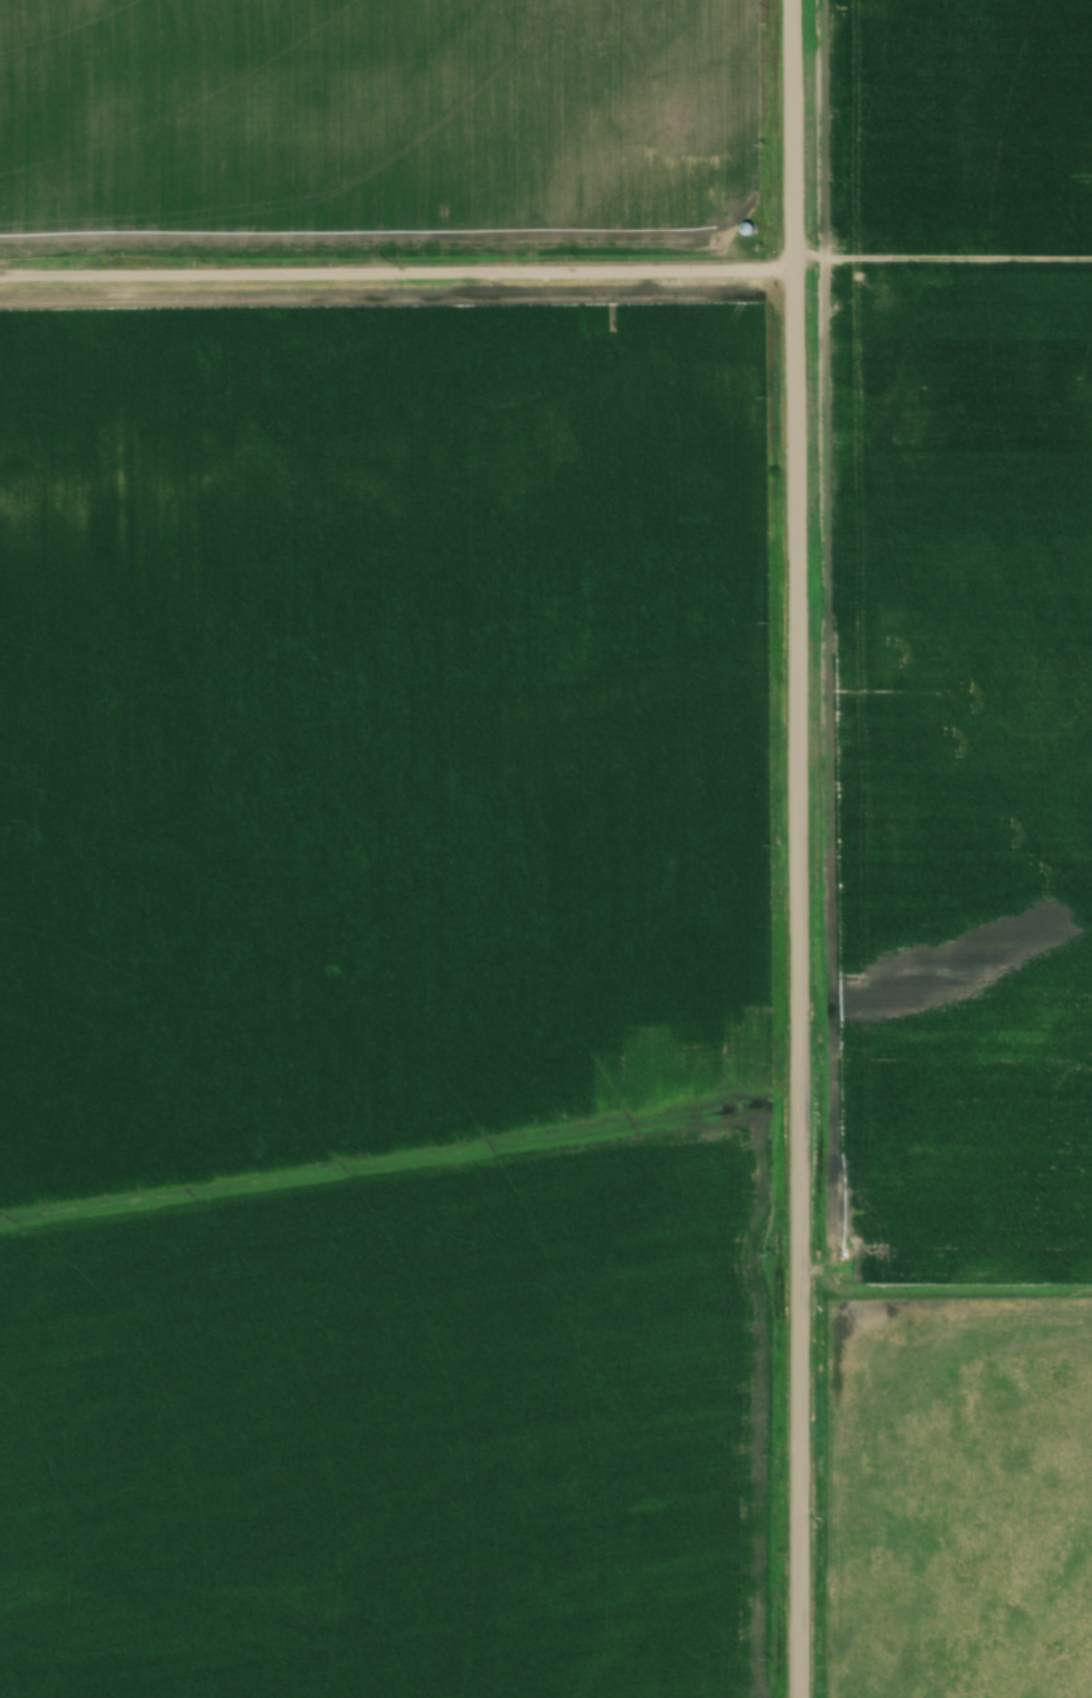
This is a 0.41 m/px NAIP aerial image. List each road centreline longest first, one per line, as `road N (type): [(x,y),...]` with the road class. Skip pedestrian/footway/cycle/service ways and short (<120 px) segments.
road 1 (residential): [(801,1697),(791,0)]

